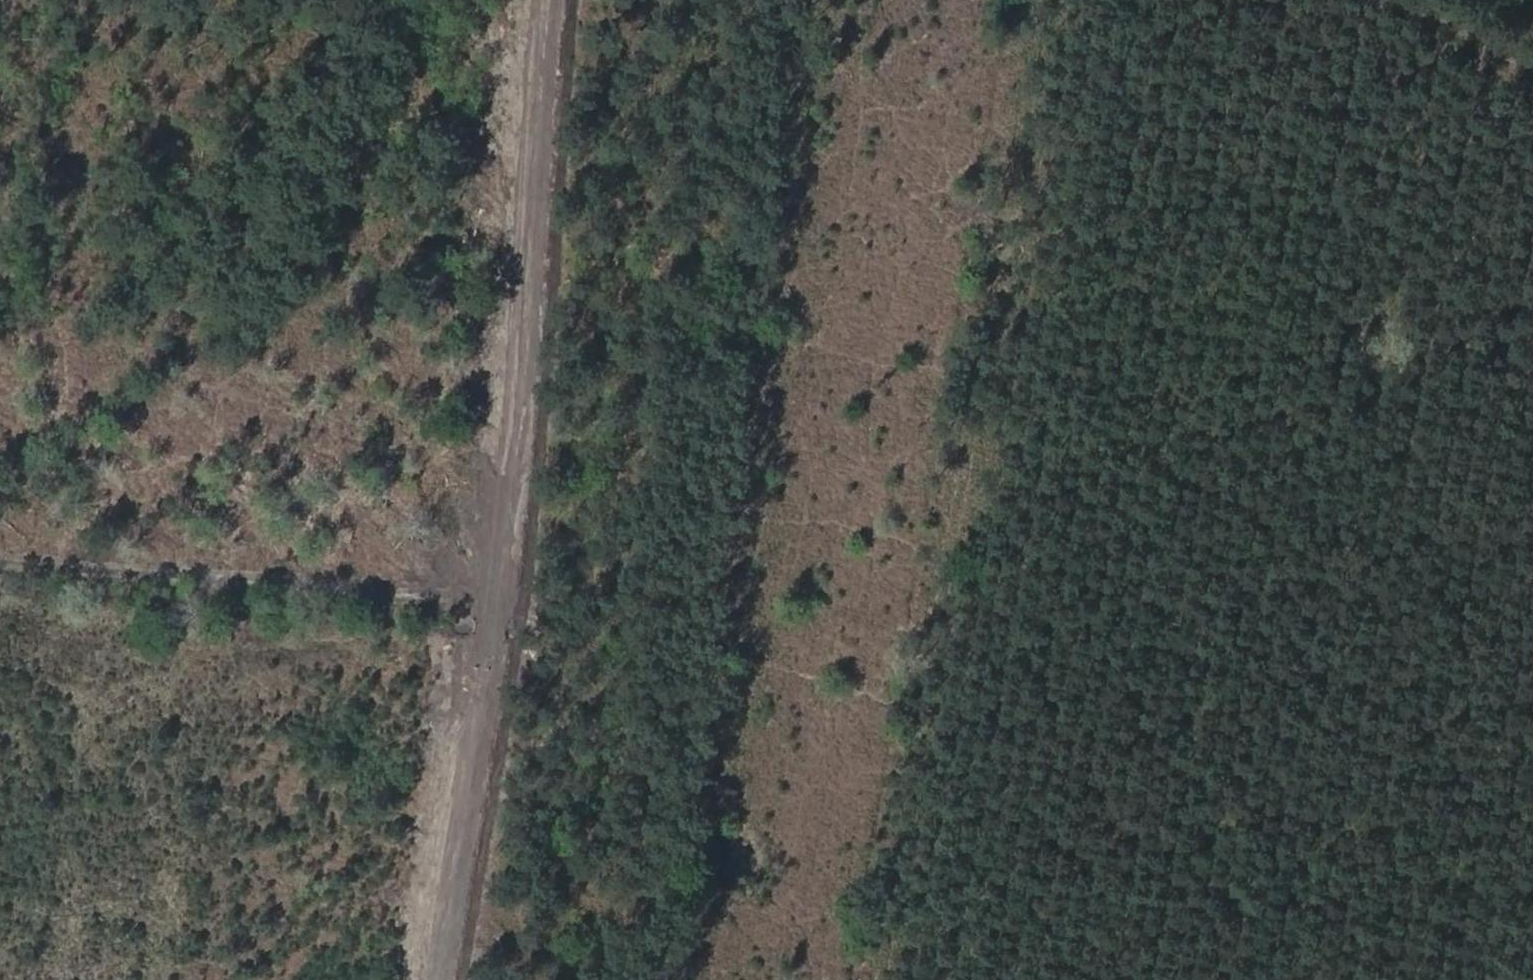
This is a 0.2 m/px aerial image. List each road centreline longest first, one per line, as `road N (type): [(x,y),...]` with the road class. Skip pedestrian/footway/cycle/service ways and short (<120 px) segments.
road 1 (track): [(549,0),(507,525),(436,979)]
road 2 (track): [(1405,0),(1532,68)]

